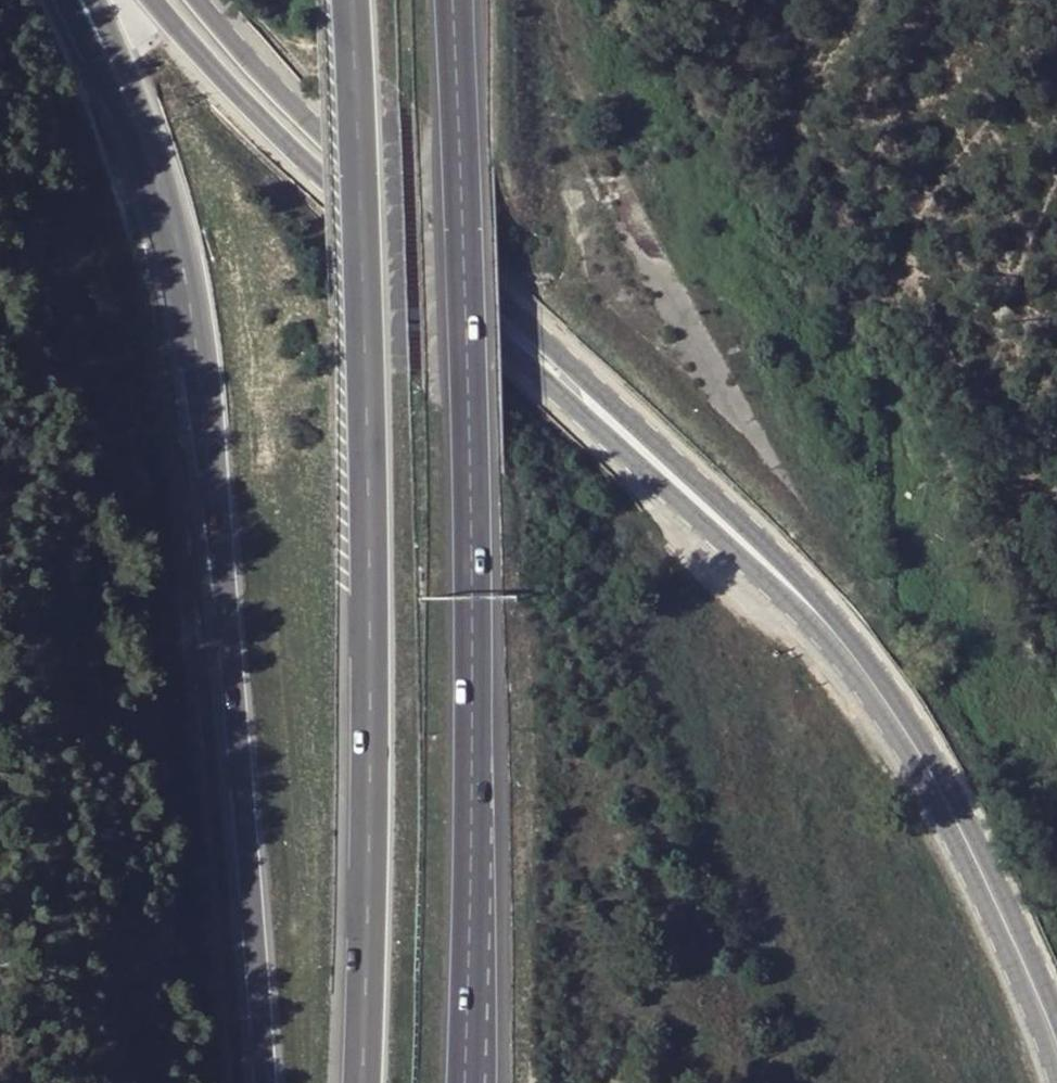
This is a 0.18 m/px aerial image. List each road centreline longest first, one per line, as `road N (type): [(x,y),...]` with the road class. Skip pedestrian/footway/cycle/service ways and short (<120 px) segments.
road 1 (secondary): [(152,0),(265,125),(746,565),(858,681),(989,911),(1056,1082)]
road 2 (secondary): [(1056,1015),(1012,903),(877,672),(768,548),(296,108),(198,0)]
road 3 (motorway): [(352,0),(372,540),(366,1082)]
road 4 (motorway): [(476,1082),(472,450),(454,0)]
road 5 (motorway): [(133,129),(170,234),(201,378),(268,1082)]
road 6 (motorway): [(60,0),(133,129)]
road 7 (motorway): [(84,0),(133,129)]

